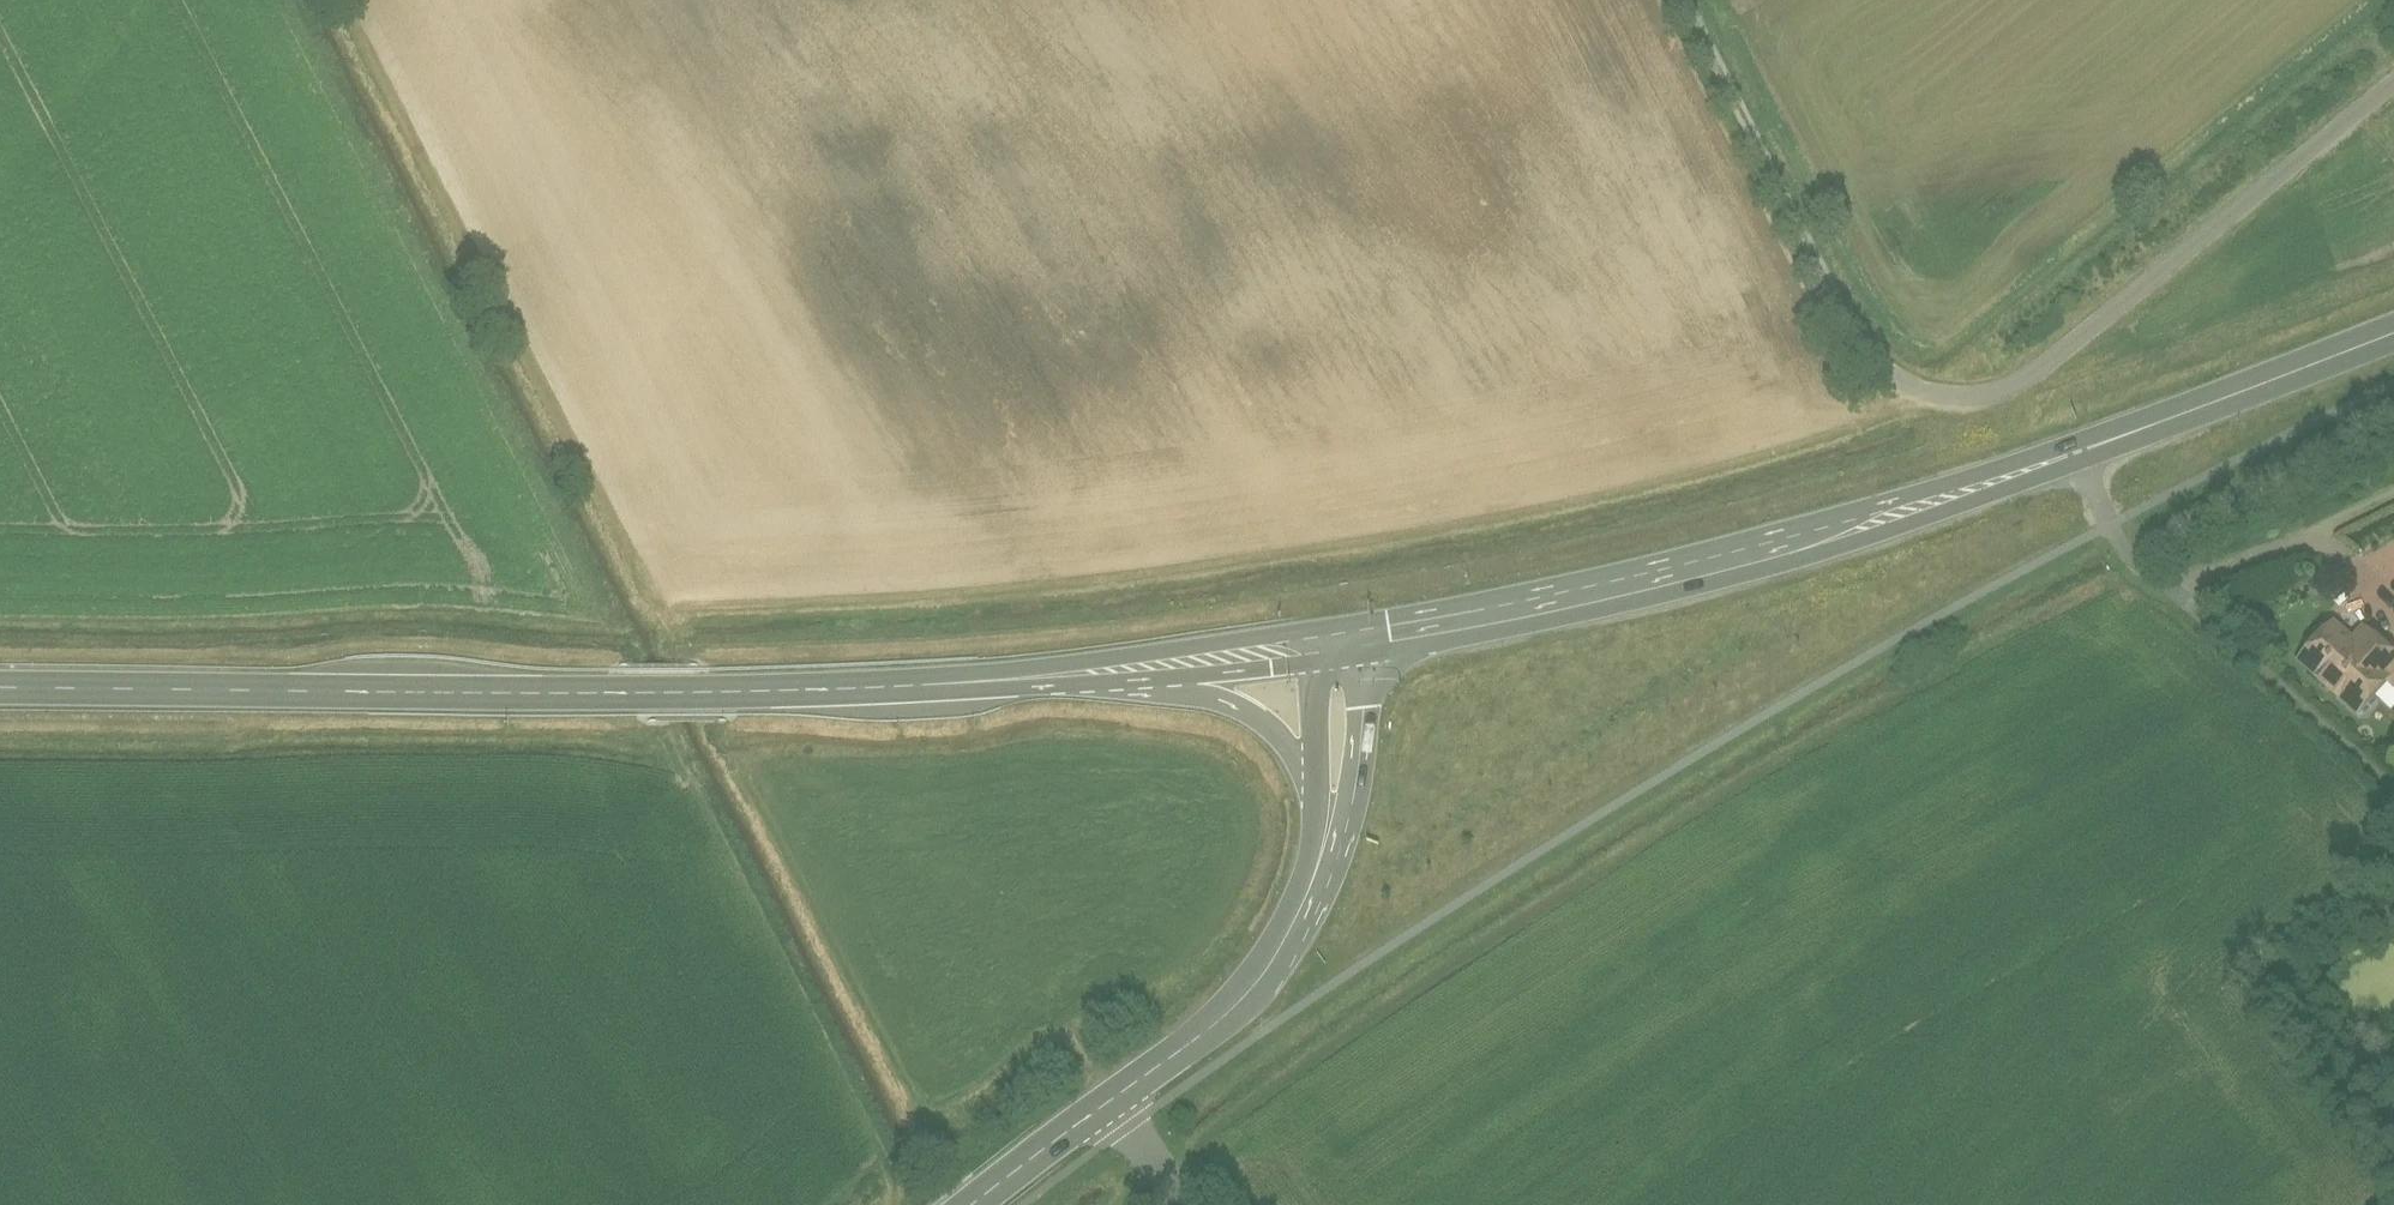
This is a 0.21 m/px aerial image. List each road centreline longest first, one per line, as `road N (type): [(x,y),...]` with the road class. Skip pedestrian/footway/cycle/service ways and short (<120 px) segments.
road 1 (primary): [(0,687),(614,698),(1119,677)]
road 2 (primary): [(2393,339),(1926,508),(1331,646)]
road 3 (track): [(2393,82),(2046,373),(1977,412),(1911,417),(1881,387),(1681,0)]
road 4 (tertiary): [(1324,852),(1269,972),(1243,1001),(1111,1103)]
road 5 (tertiary): [(1119,677),(1243,713),(1280,740),(1308,787),(1324,852)]
road 6 (primary): [(1119,677),(1331,646)]
road 7 (tertiary): [(1331,646),(1336,747),(1324,852)]
road 8 (tertiary): [(1111,1103),(978,1204)]
road 9 (unclassified): [(1180,1204),(1111,1103)]

